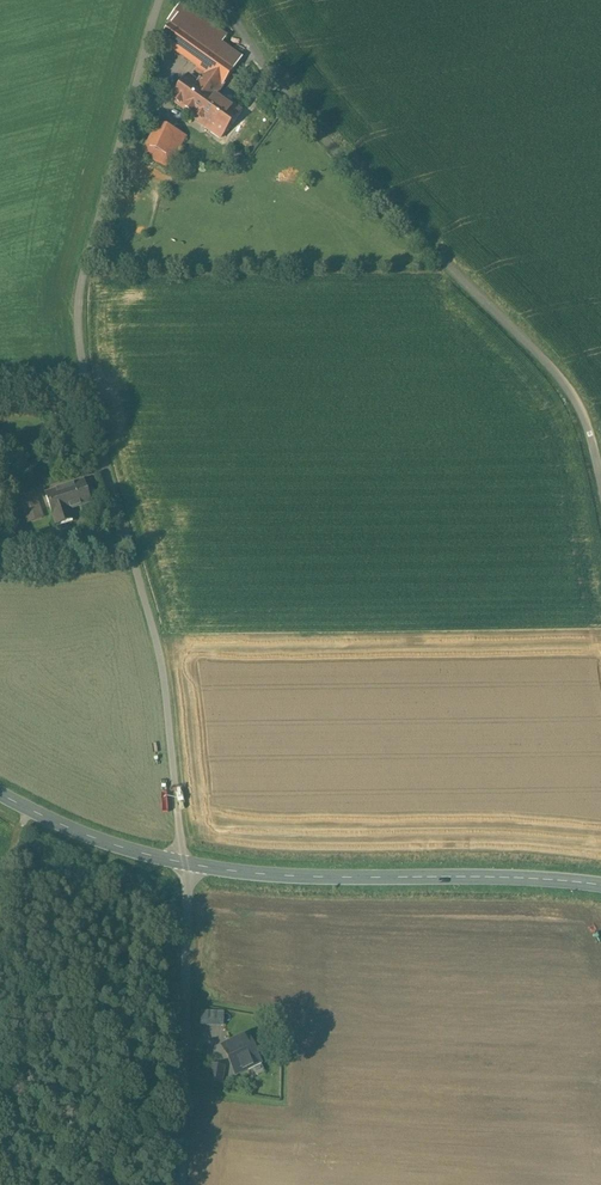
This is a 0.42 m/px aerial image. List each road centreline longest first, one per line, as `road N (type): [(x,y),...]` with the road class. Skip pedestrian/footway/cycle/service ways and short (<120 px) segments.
road 1 (unclassified): [(160,0),(81,286),(78,331),(95,431),(159,650),(185,863)]
road 2 (unclassified): [(224,0),(275,83),(331,148),(558,375),(587,425),(600,485)]
road 3 (secondary): [(185,863),(309,877),(600,885)]
road 4 (unclassified): [(185,863),(183,1184)]
road 5 (secondary): [(0,794),(85,834),(185,863)]

